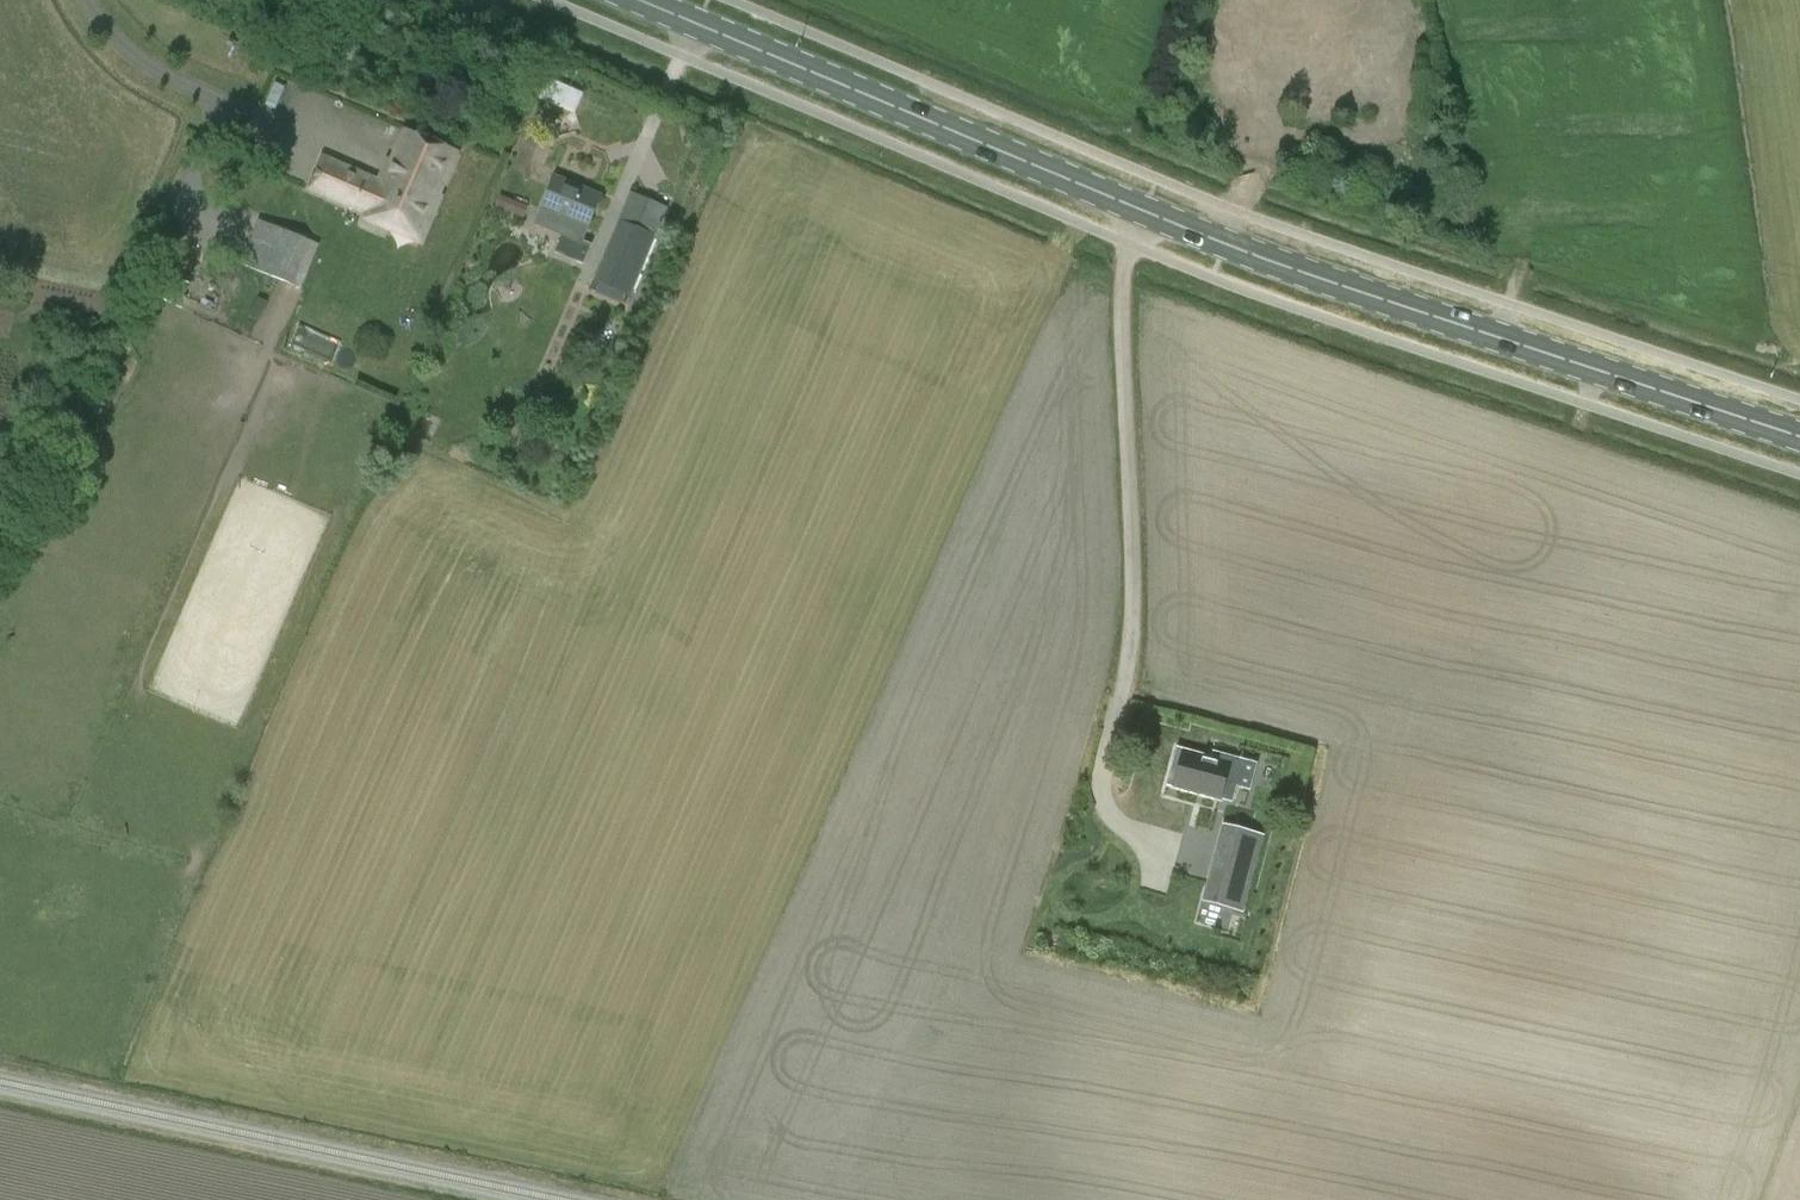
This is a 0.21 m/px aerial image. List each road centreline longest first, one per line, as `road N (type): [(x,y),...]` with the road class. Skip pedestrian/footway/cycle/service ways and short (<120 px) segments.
road 1 (primary): [(1799,435),(1234,247),(647,2)]

